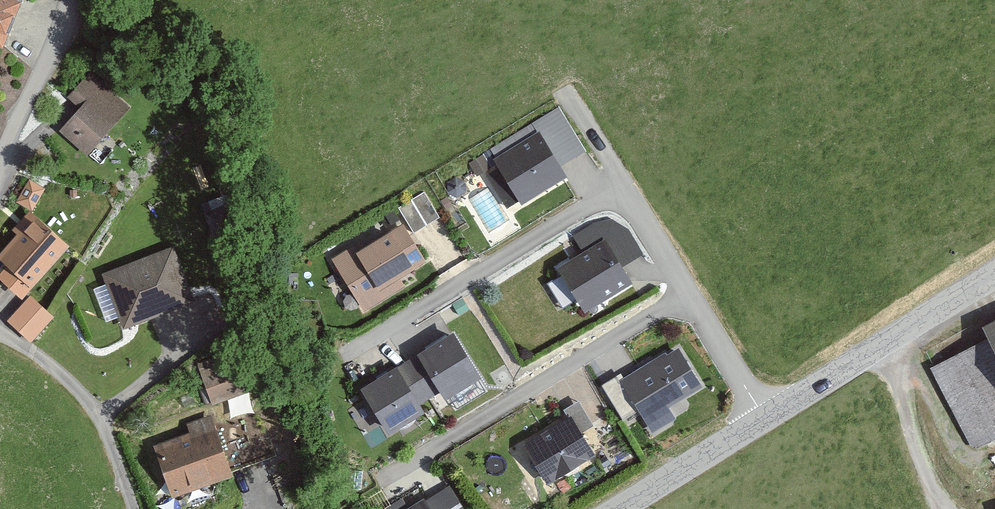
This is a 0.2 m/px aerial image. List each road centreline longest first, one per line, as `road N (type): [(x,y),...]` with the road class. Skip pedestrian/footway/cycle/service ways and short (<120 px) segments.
road 1 (unclassified): [(994,275),(623,508)]
road 2 (residential): [(0,163),(66,0)]

